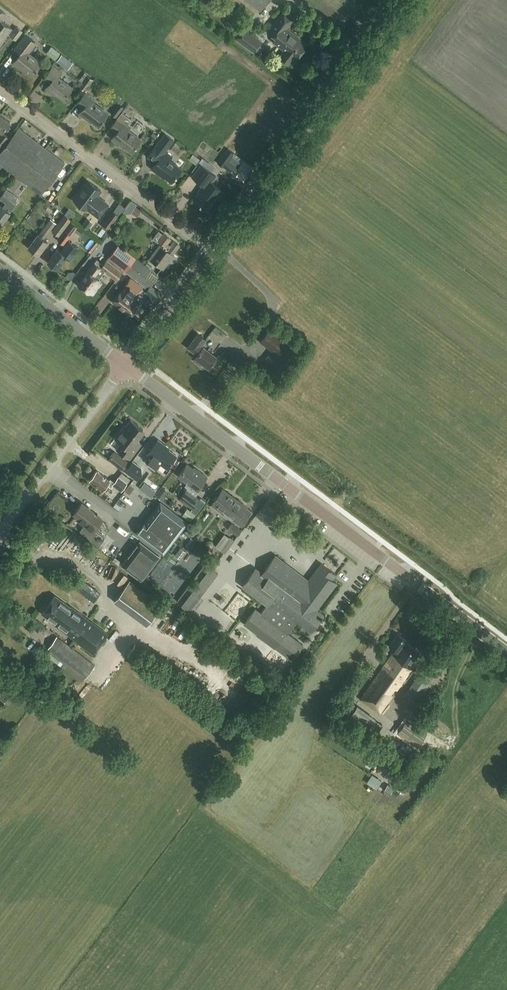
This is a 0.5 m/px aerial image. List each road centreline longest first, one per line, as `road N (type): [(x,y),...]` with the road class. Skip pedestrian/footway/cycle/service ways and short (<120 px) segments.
road 1 (tertiary): [(506,652),(127,365)]
road 2 (tertiary): [(214,250),(401,0)]
road 3 (residential): [(0,90),(214,250)]
road 4 (tertiary): [(0,532),(127,365)]
road 5 (tertiary): [(127,365),(0,270)]
road 6 (tertiary): [(127,365),(214,250)]

